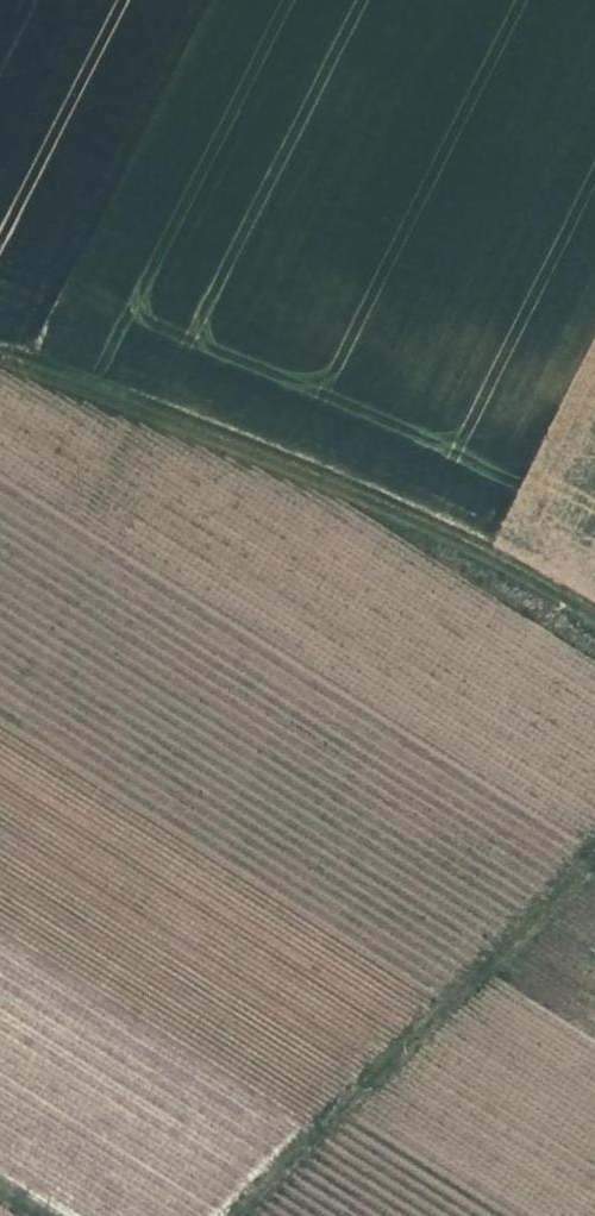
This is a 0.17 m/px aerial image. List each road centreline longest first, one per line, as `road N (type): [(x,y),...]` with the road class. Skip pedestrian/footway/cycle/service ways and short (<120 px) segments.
road 1 (track): [(0,356),(395,507),(594,617)]
road 2 (track): [(234,1215),(594,847)]

